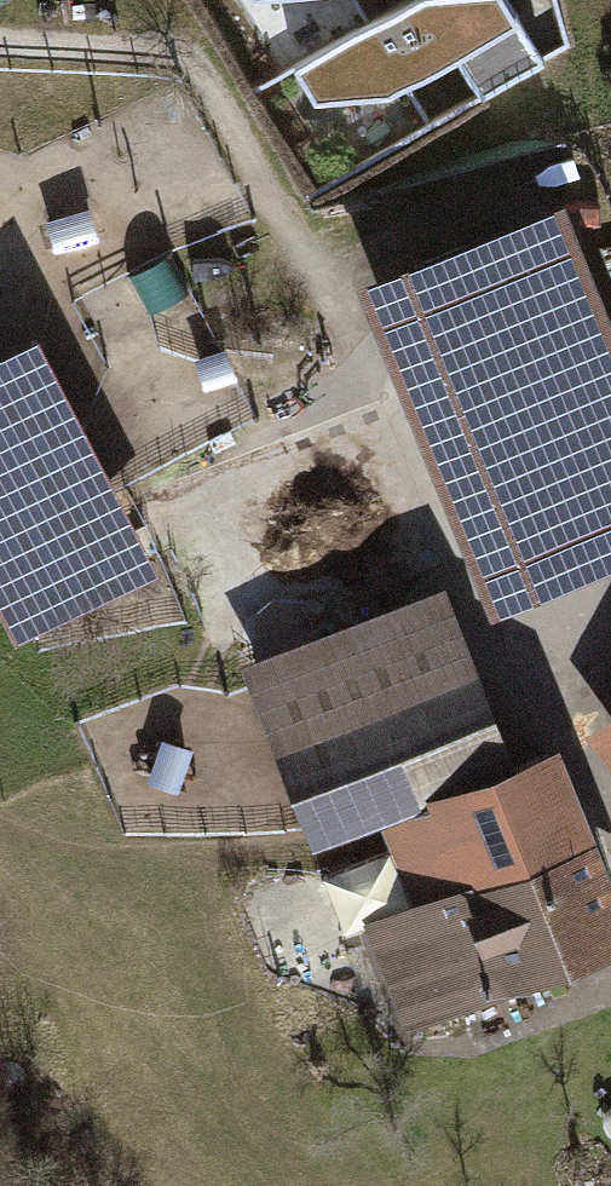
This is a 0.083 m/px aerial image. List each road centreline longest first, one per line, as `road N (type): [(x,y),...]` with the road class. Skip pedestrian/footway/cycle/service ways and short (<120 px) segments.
road 1 (track): [(0,43),(182,50),(375,395),(470,618),(520,638)]

